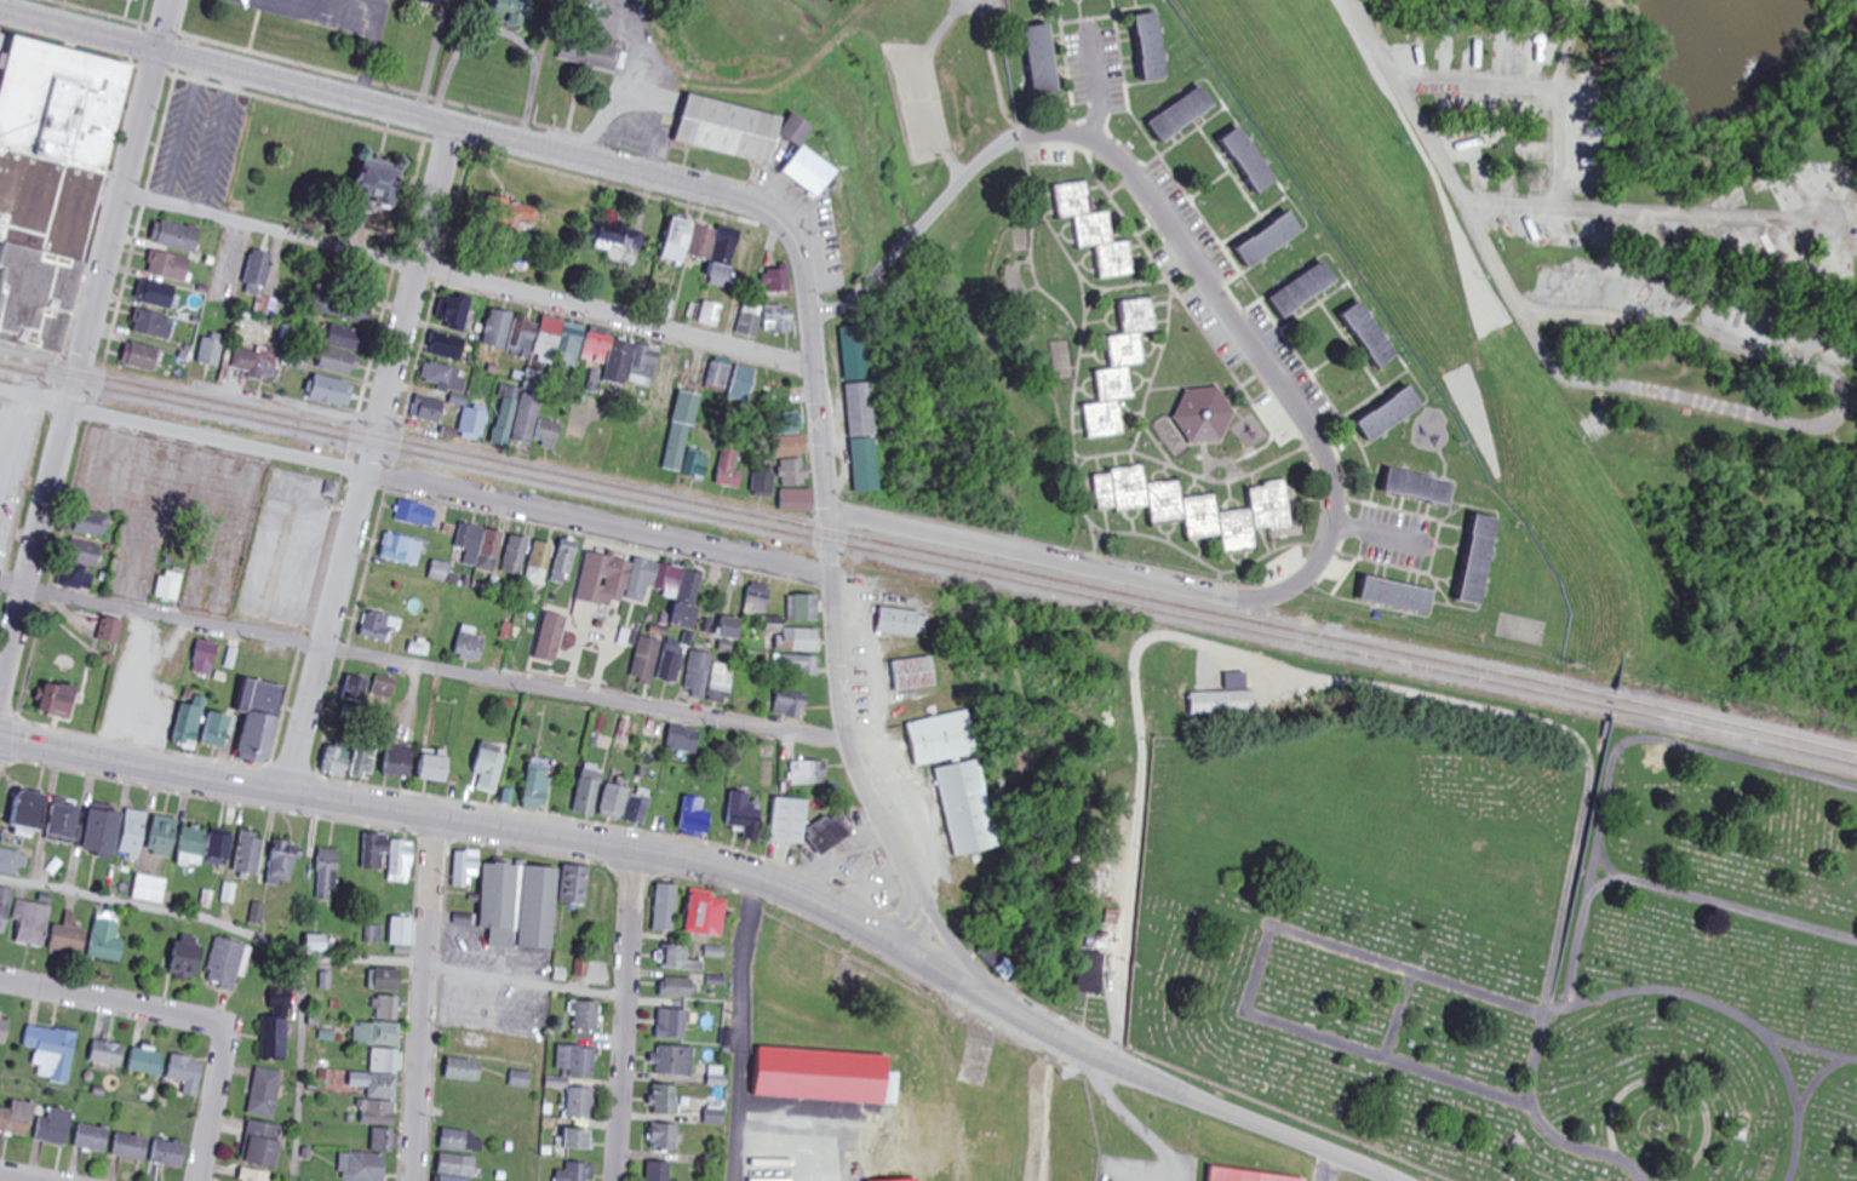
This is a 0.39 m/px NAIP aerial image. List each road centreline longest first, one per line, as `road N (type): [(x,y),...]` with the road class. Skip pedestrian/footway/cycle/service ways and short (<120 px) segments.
road 1 (secondary): [(1391,1180),(985,998),(841,915),(741,875),(0,738)]
road 2 (residential): [(813,317),(858,297),(1002,151),(1077,141),(1120,166),(1306,428),(1332,522),(1324,546),(1279,597),(1237,598),(826,510)]
road 3 (residential): [(848,743),(0,582)]
road 4 (residential): [(1462,196),(1552,365),(1571,383),(1670,392),(1813,432),(1833,426),(1842,394),(1829,373),(1686,332),(1525,314)]
road 5 (residential): [(831,573),(0,392)]
road 6 (secondary): [(985,998),(915,888),(844,729),(809,280),(785,223)]
road 7 (secondary): [(785,223),(778,214),(452,126),(0,11)]
road 8 (residential): [(0,704),(171,0)]
road 9 (residential): [(814,371),(122,195)]
road 10 (residential): [(281,793),(452,126)]
road 11 (residential): [(1818,222),(1564,211),(1462,196),(1347,0)]
road 12 (residential): [(0,979),(218,1025),(225,1042),(197,1180)]
road 13 (residential): [(435,819),(413,1180)]
road 14 (residential): [(614,1180),(635,852)]
road 15 (residential): [(1564,211),(1563,125),(1552,96),(1394,86)]
road 16 (track): [(1672,1180),(1706,1143),(1709,1123),(1691,1085),(1643,1082),(1620,1096),(1610,1114),(1616,1160)]

